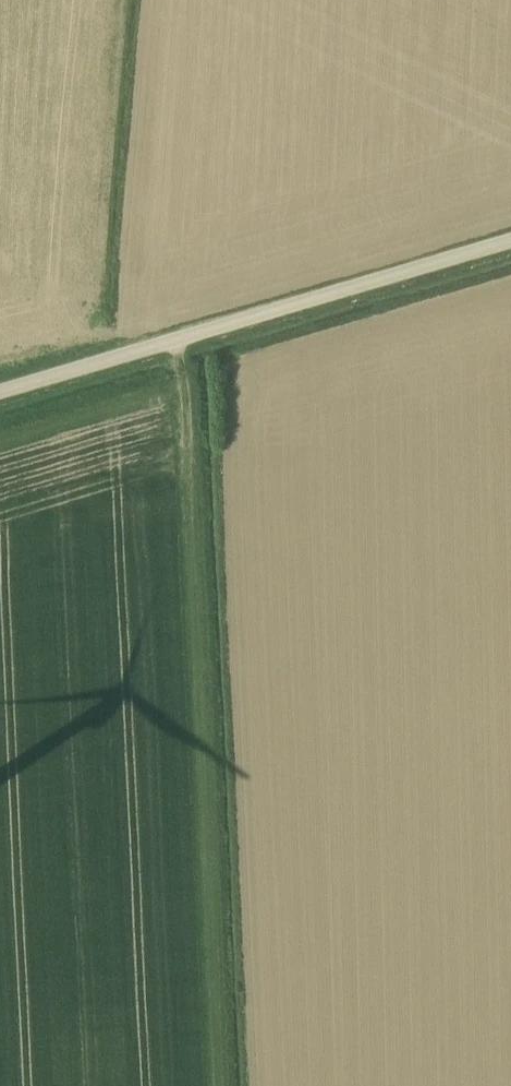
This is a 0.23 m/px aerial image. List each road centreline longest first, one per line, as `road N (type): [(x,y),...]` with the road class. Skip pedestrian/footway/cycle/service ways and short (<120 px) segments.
road 1 (unclassified): [(0,386),(510,235)]

